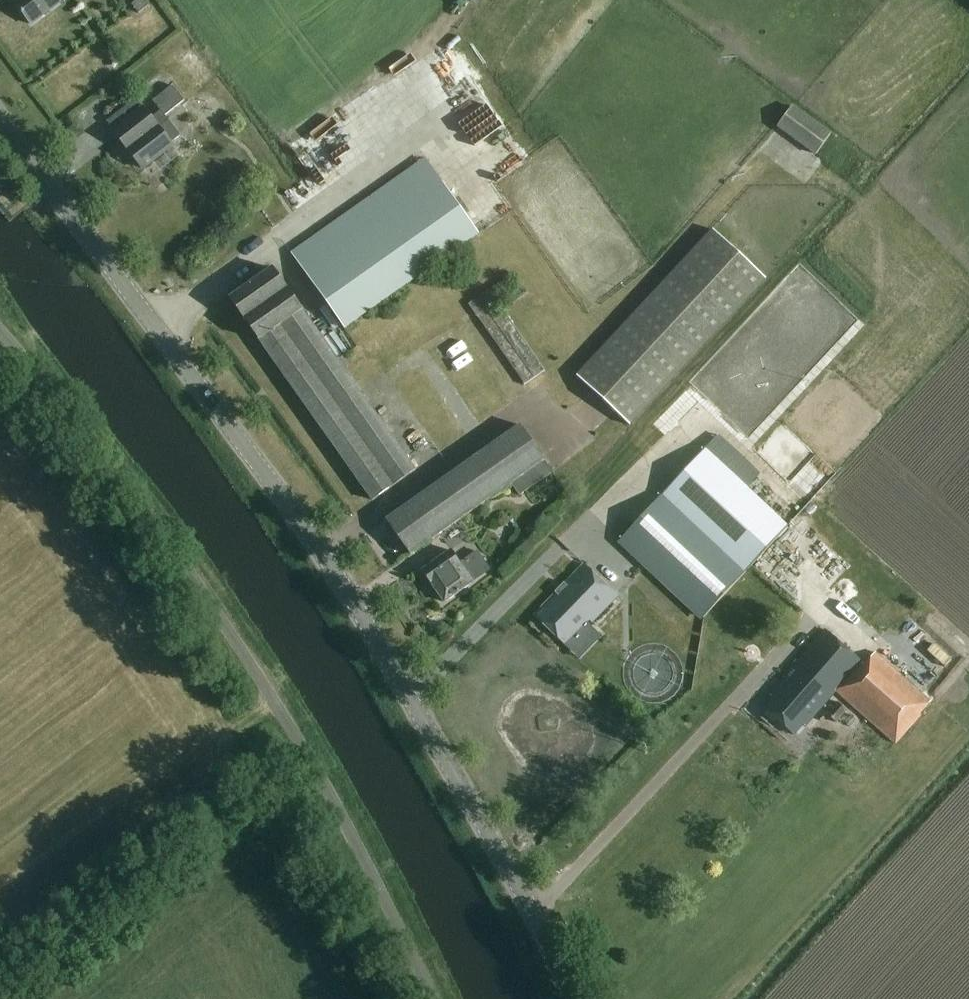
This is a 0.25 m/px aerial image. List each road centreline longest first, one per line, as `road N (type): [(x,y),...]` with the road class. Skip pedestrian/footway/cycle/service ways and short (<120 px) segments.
road 1 (tertiary): [(577,998),(335,566),(0,116)]
road 2 (unclassified): [(435,998),(294,733),(161,532),(0,328)]

